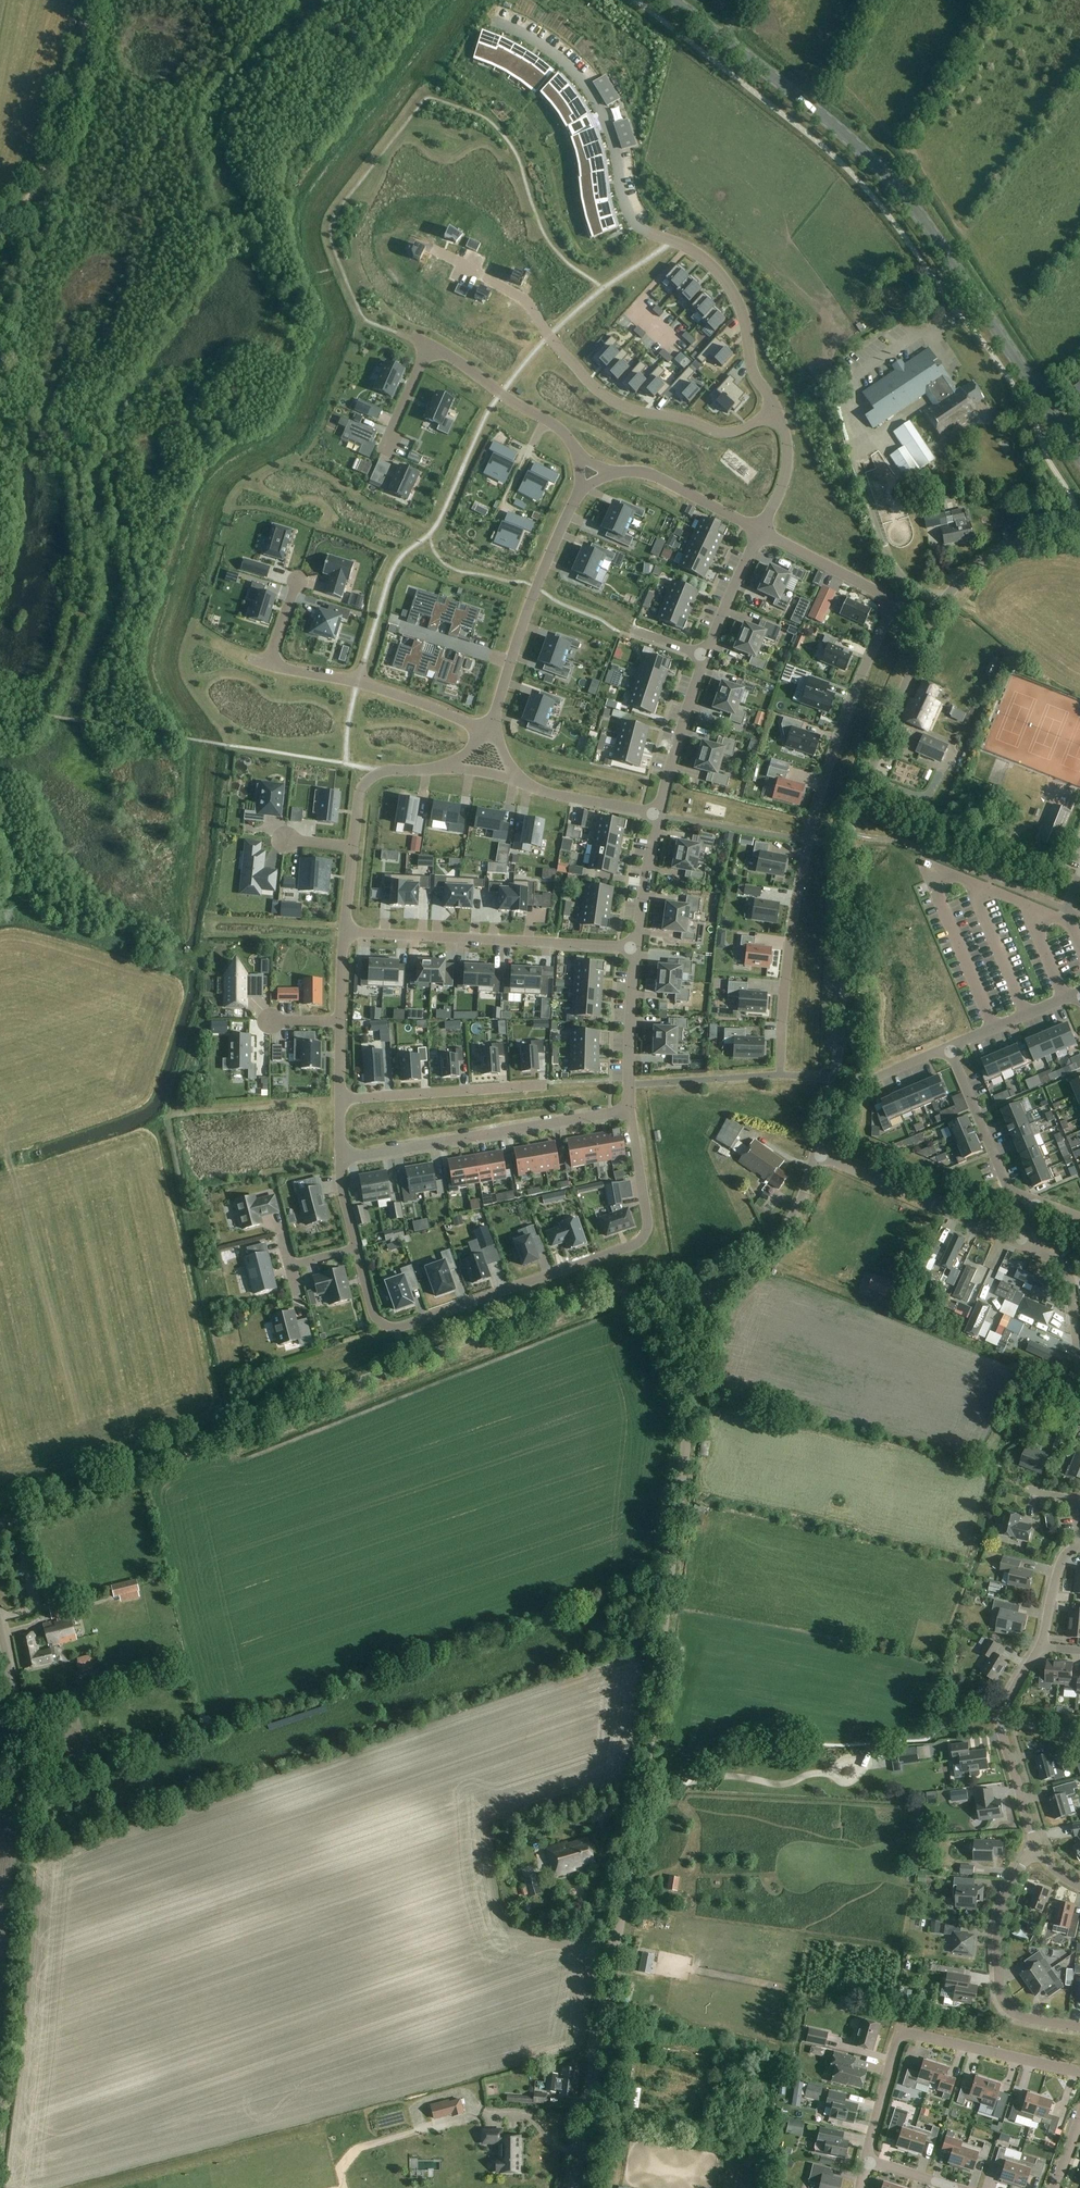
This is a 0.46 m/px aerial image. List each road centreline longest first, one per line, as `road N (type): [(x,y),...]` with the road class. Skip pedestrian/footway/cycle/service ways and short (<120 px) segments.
road 1 (unclassified): [(572,2187),(640,1798),(708,1281)]
road 2 (unclassified): [(0,1527),(594,1292),(708,1281)]
road 3 (secondary): [(1079,457),(891,181),(826,119),(673,0)]
road 4 (unclassified): [(816,1152),(837,1060),(848,834),(934,620)]
road 5 (residential): [(492,19),(541,44),(590,95),(635,223),(698,255),(725,280),(776,411)]
road 6 (residential): [(894,602),(844,717),(813,816),(789,946),(780,1076)]
road 7 (residential): [(629,1110),(647,1221),(637,1243),(397,1328),(382,1324),(372,1308)]
road 8 (residential): [(776,411),(727,433),(626,409),(588,382),(526,303),(429,247)]
road 9 (residential): [(629,1110),(340,1159)]
road 10 (residential): [(636,947),(344,932)]
road 11 (track): [(95,0),(49,163),(0,225)]
road 12 (residential): [(1079,2026),(1018,2016),(999,1992),(1002,1907),(1037,1849)]
road 13 (residential): [(579,493),(496,708)]
road 14 (residential): [(484,734),(402,696),(268,664)]
road 15 (residential): [(816,1152),(1020,1242)]
road 16 (residential): [(1037,1849),(1002,1720),(1042,1646)]
road 17 (residential): [(549,1083),(340,1099)]
road 18 (residential): [(1037,1204),(1007,1186),(949,1046)]
road 19 (residential): [(1079,2073),(901,2031)]
road 20 (residential): [(575,449),(553,424),(430,346)]
road 21 (unclassified): [(708,1281),(754,1257),(787,1225),(816,1152)]
road 22 (unclassified): [(934,620),(956,586),(1002,551),(1079,539)]
road 23 (unclassified): [(0,1784),(19,1769),(24,1744),(0,1627)]
road 24 (residential): [(704,656),(658,814)]
road 25 (residential): [(761,532),(649,473),(612,471)]
road 26 (residential): [(636,947),(629,1110)]
road 27 (residential): [(894,602),(761,532)]
road 28 (residential): [(1020,1242),(1068,1277),(1079,1360)]
road 29 (residential): [(949,1046),(1079,991)]
road 30 (residential): [(761,532),(704,656)]
road 31 (residential): [(658,814),(636,947)]
road 32 (track): [(689,1406),(629,1286)]
road 33 (residential): [(866,2160),(901,2031)]
road 34 (residential): [(529,786),(658,814)]
road 35 (residential): [(776,411),(786,469),(761,532)]

